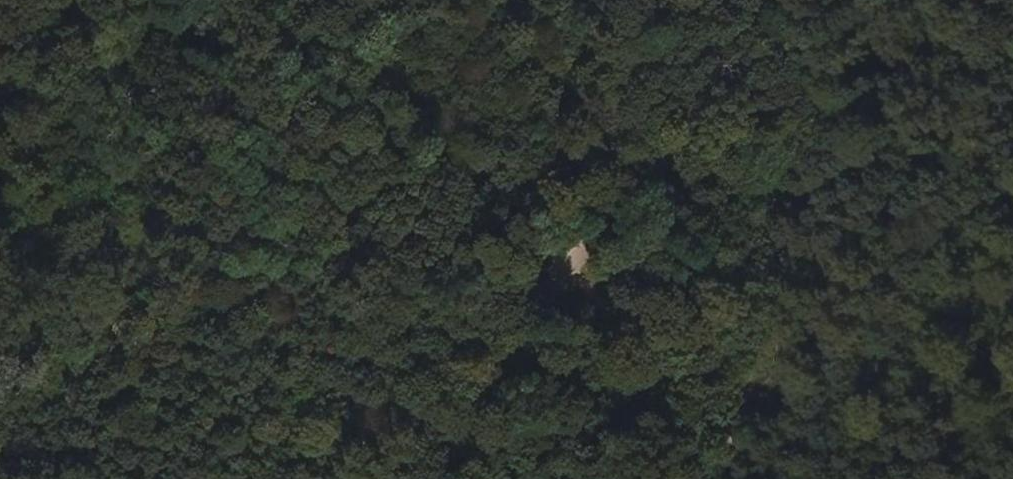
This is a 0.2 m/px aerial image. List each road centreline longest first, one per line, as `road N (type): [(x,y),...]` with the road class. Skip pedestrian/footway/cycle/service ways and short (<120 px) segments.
road 1 (track): [(566,266),(296,0)]
road 2 (track): [(566,266),(766,478)]

